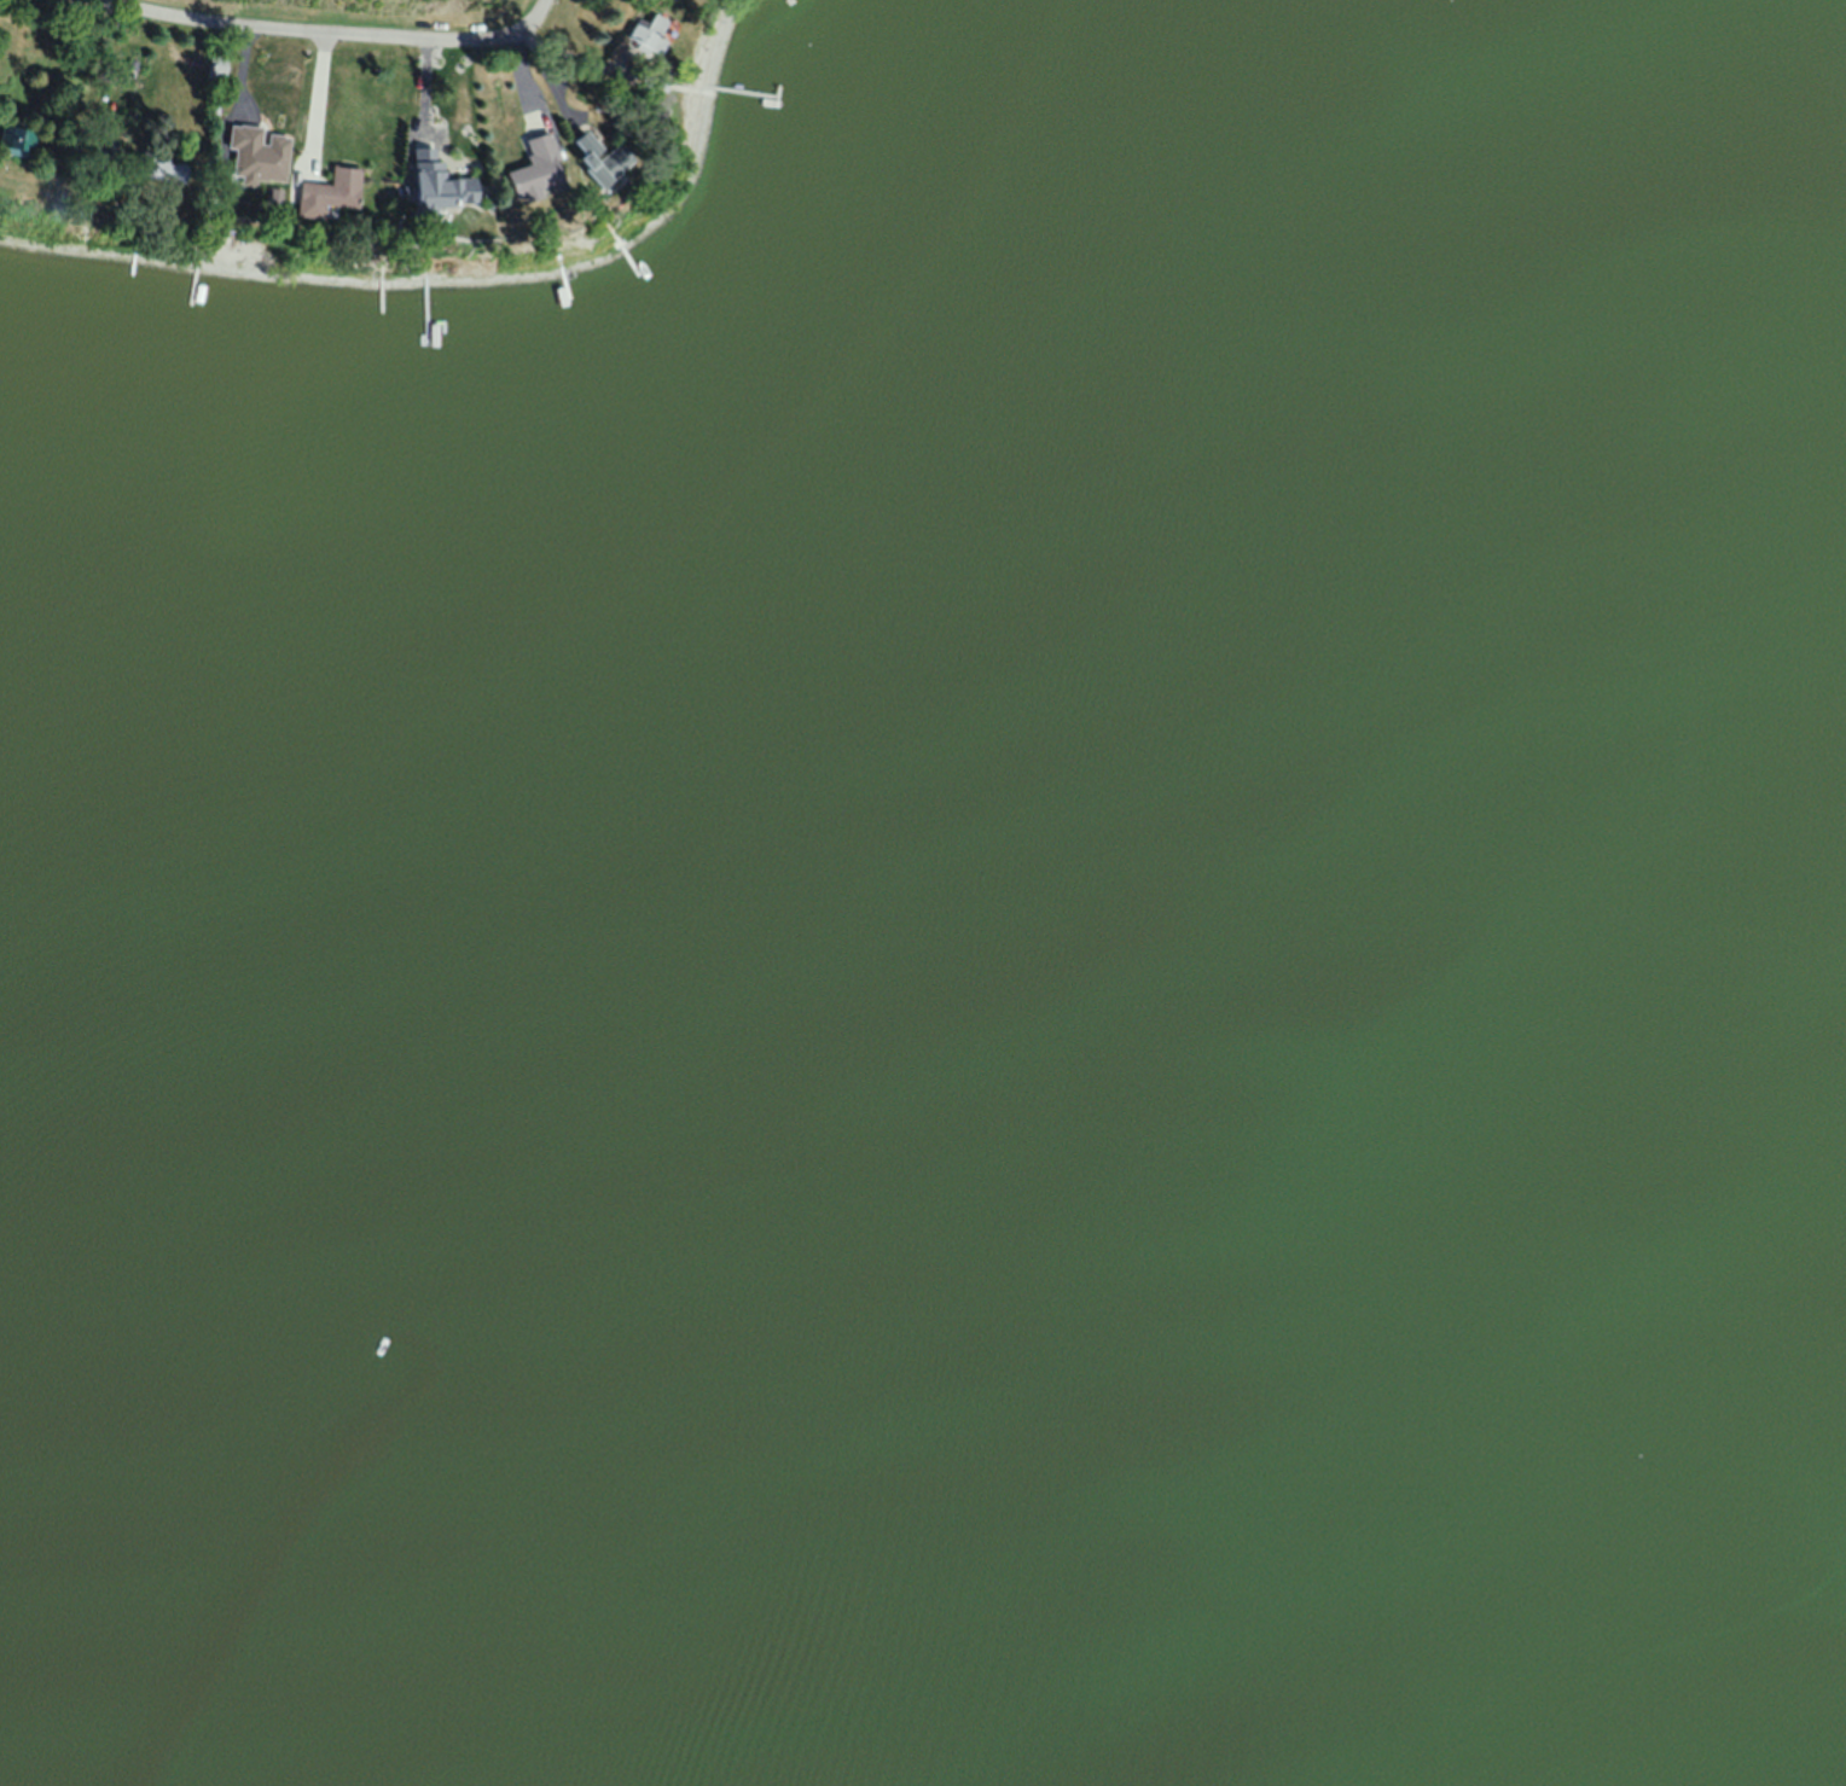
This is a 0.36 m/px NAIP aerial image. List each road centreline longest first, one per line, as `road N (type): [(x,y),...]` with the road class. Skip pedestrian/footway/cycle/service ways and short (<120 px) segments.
road 1 (residential): [(544,0),(517,33),(488,37),(243,24),(106,0)]

